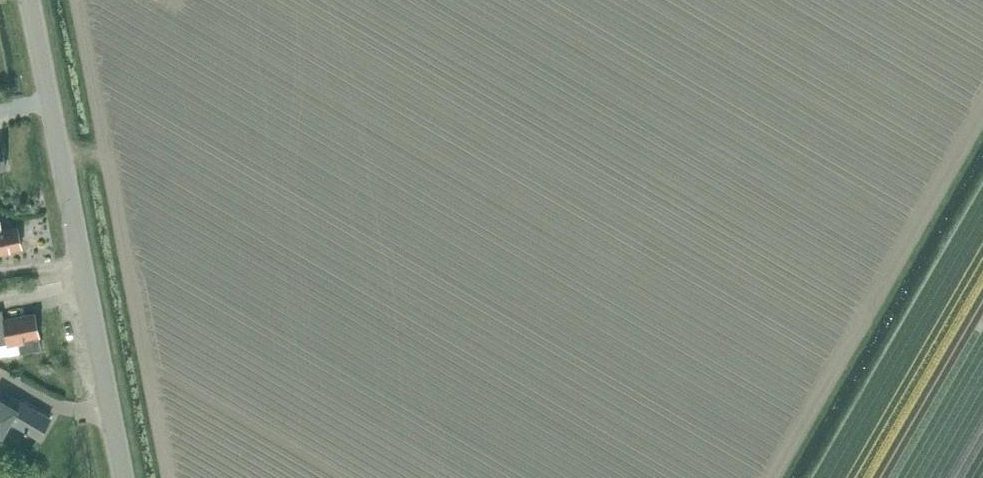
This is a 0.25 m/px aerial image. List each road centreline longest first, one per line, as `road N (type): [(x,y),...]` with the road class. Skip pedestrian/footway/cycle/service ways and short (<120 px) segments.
road 1 (unclassified): [(124,477),(30,0)]

